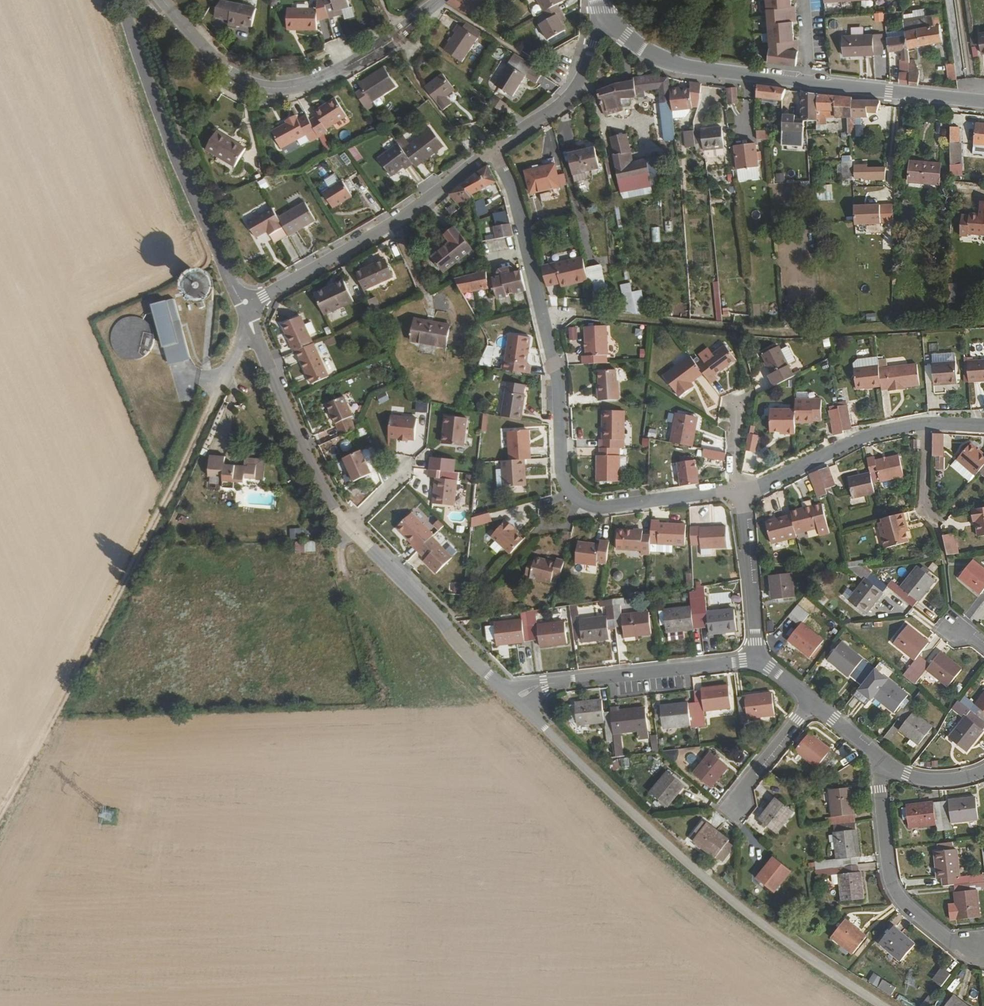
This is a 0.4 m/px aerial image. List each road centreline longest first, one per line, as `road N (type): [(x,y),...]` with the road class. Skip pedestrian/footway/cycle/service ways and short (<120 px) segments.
road 1 (track): [(0,815),(253,329)]
road 2 (residential): [(739,490),(600,508),(568,489),(557,374),(513,192),(491,149)]
road 3 (unclassified): [(513,699),(728,897),(884,1005)]
road 4 (track): [(541,311),(788,333),(983,322)]
road 5 (tertiary): [(983,101),(688,68),(659,58),(601,16)]
road 6 (residential): [(164,0),(221,67),(273,88),(353,64),(441,0)]
road 7 (unclassified): [(122,0),(243,307)]
road 8 (residential): [(243,307),(392,224),(491,149)]
road 9 (residential): [(513,699),(567,680),(757,659)]
road 10 (unclassified): [(243,307),(313,468),(348,526)]
road 11 (unclassified): [(348,526),(513,699)]
road 12 (residential): [(882,762),(892,886),(946,938),(977,949)]
road 13 (residential): [(925,422),(865,436),(739,490)]
road 14 (residential): [(491,149),(573,90),(601,16)]
road 15 (residential): [(757,659),(739,490)]
road 16 (residential): [(811,701),(740,788),(735,807)]

